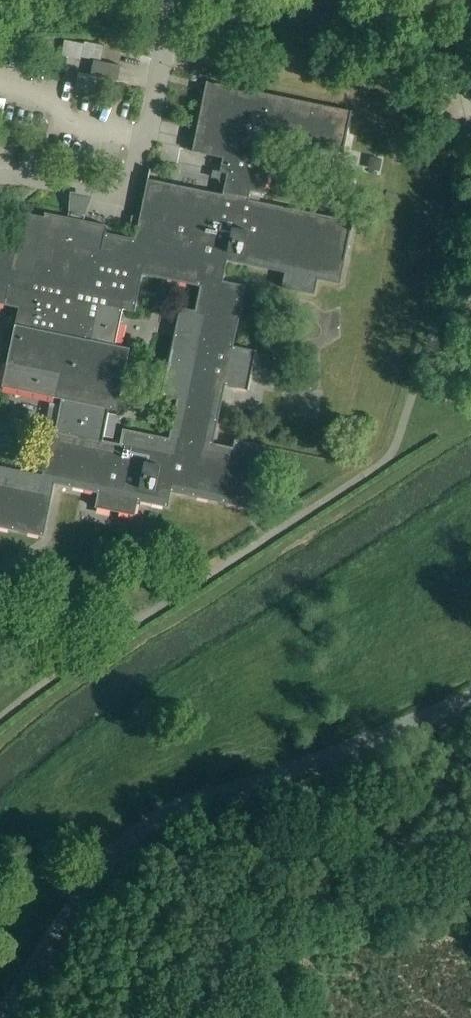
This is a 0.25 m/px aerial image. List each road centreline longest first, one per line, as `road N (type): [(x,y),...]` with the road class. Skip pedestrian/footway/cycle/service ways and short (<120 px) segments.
road 1 (residential): [(4,1017),(108,863),(149,825),(470,699)]

